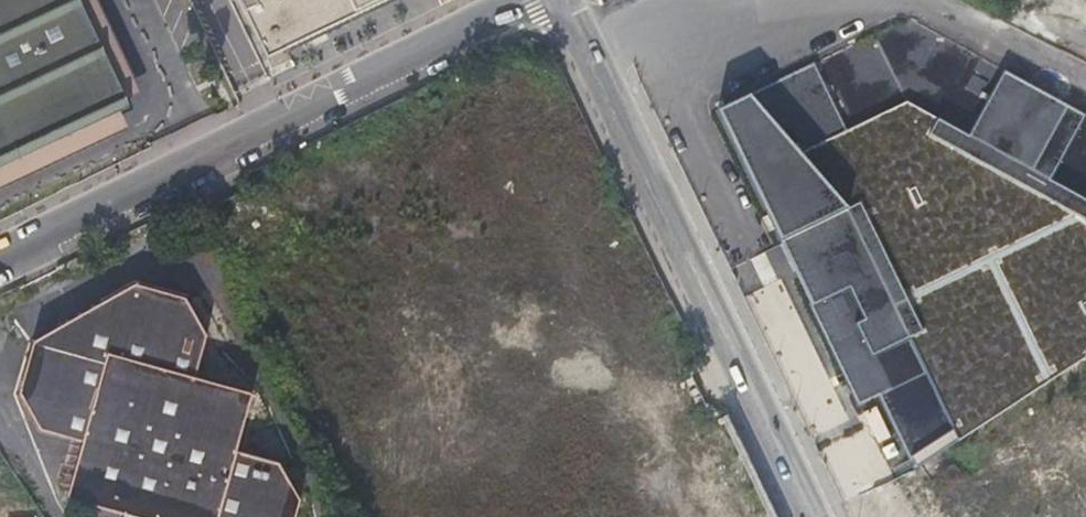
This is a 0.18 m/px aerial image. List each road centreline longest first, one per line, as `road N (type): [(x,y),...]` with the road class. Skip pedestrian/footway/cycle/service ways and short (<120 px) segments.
road 1 (residential): [(0,259),(534,0)]
road 2 (residential): [(812,516),(563,0)]

